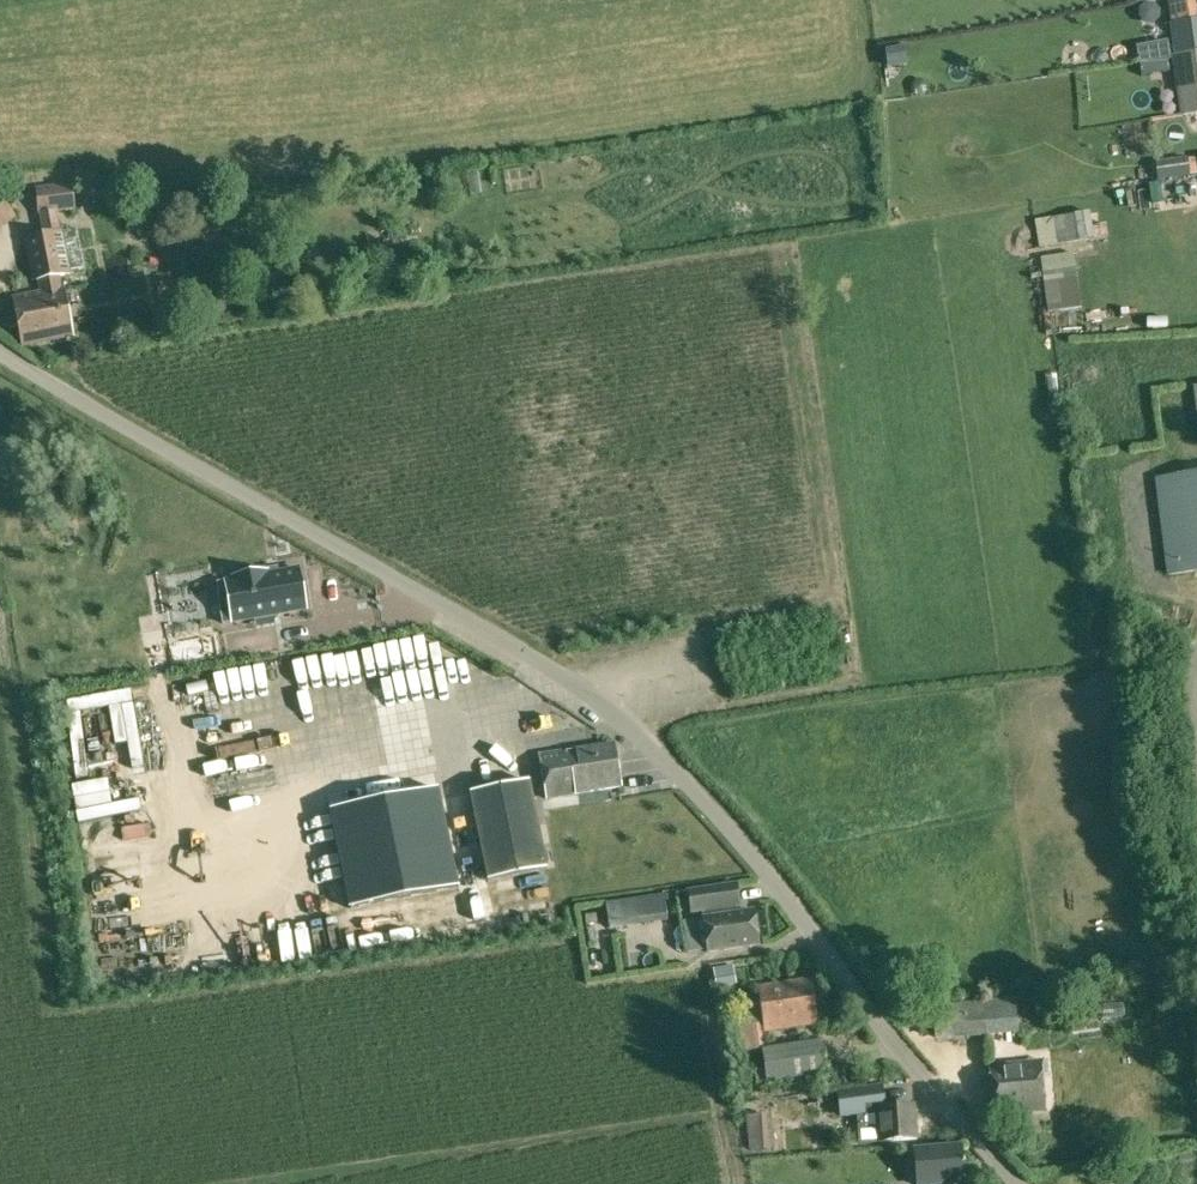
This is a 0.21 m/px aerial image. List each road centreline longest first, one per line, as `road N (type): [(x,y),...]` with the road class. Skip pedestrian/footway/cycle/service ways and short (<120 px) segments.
road 1 (residential): [(1018,1183),(927,1084),(750,854),(628,727),(519,648),(0,348)]

